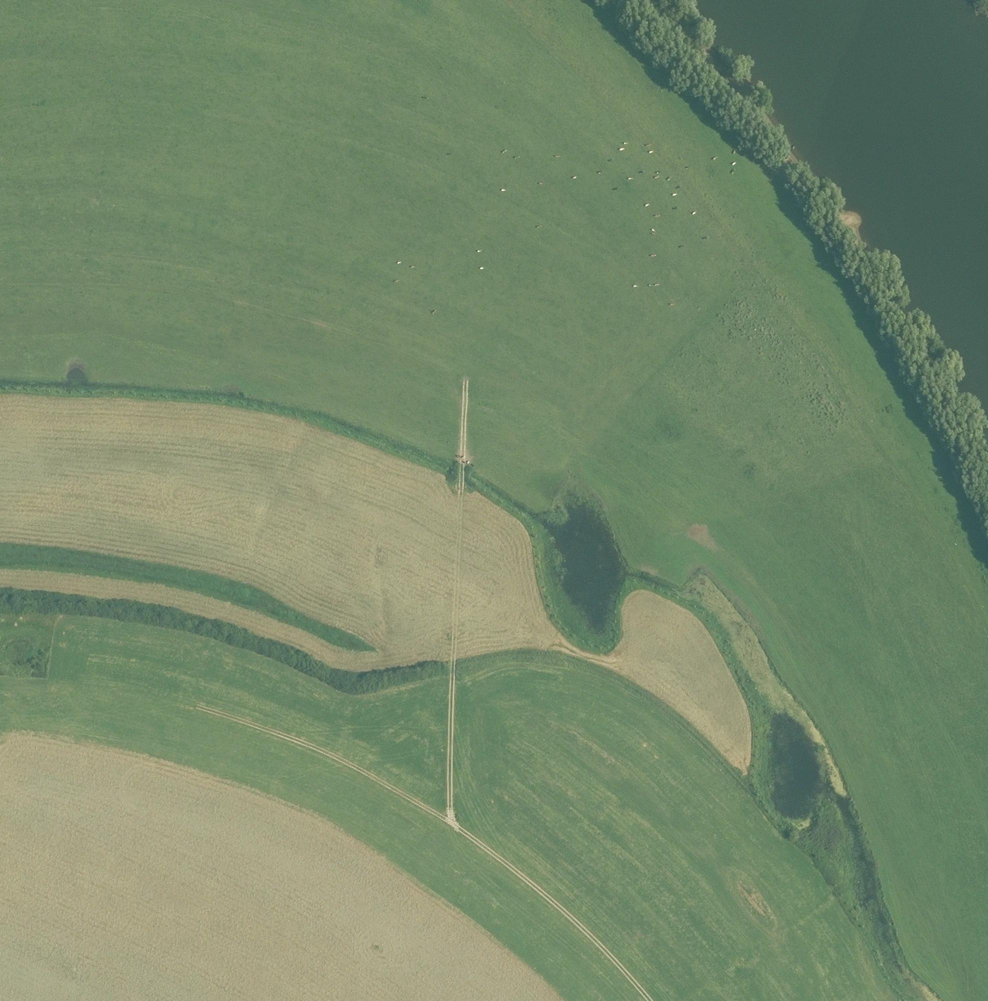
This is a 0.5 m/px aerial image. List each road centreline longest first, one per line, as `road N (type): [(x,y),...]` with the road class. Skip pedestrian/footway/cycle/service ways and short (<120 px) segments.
road 1 (track): [(650,1000),(559,907),(450,822),(343,760),(198,707)]
road 2 (track): [(450,822),(465,390)]

